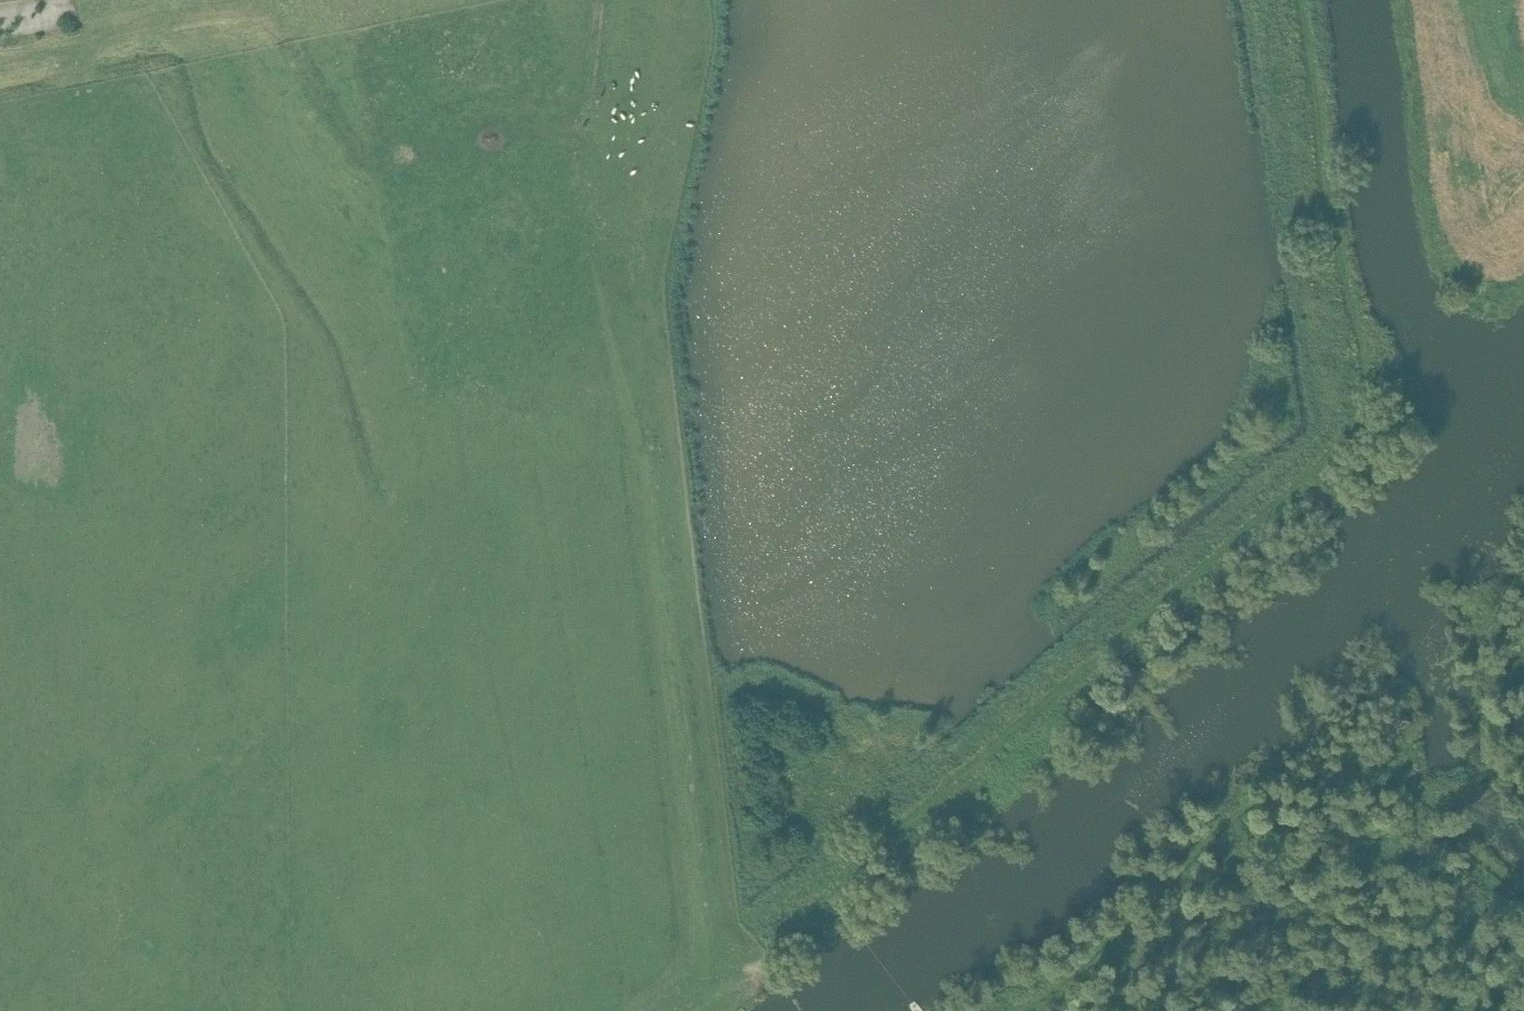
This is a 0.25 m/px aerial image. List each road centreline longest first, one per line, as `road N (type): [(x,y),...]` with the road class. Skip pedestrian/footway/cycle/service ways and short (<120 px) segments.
road 1 (track): [(870,857),(1309,476),(1357,422),(1364,364),(1329,207),(1299,0)]
road 2 (track): [(199,13),(263,19),(290,43),(359,150),(396,161),(568,129),(592,115),(603,0)]

